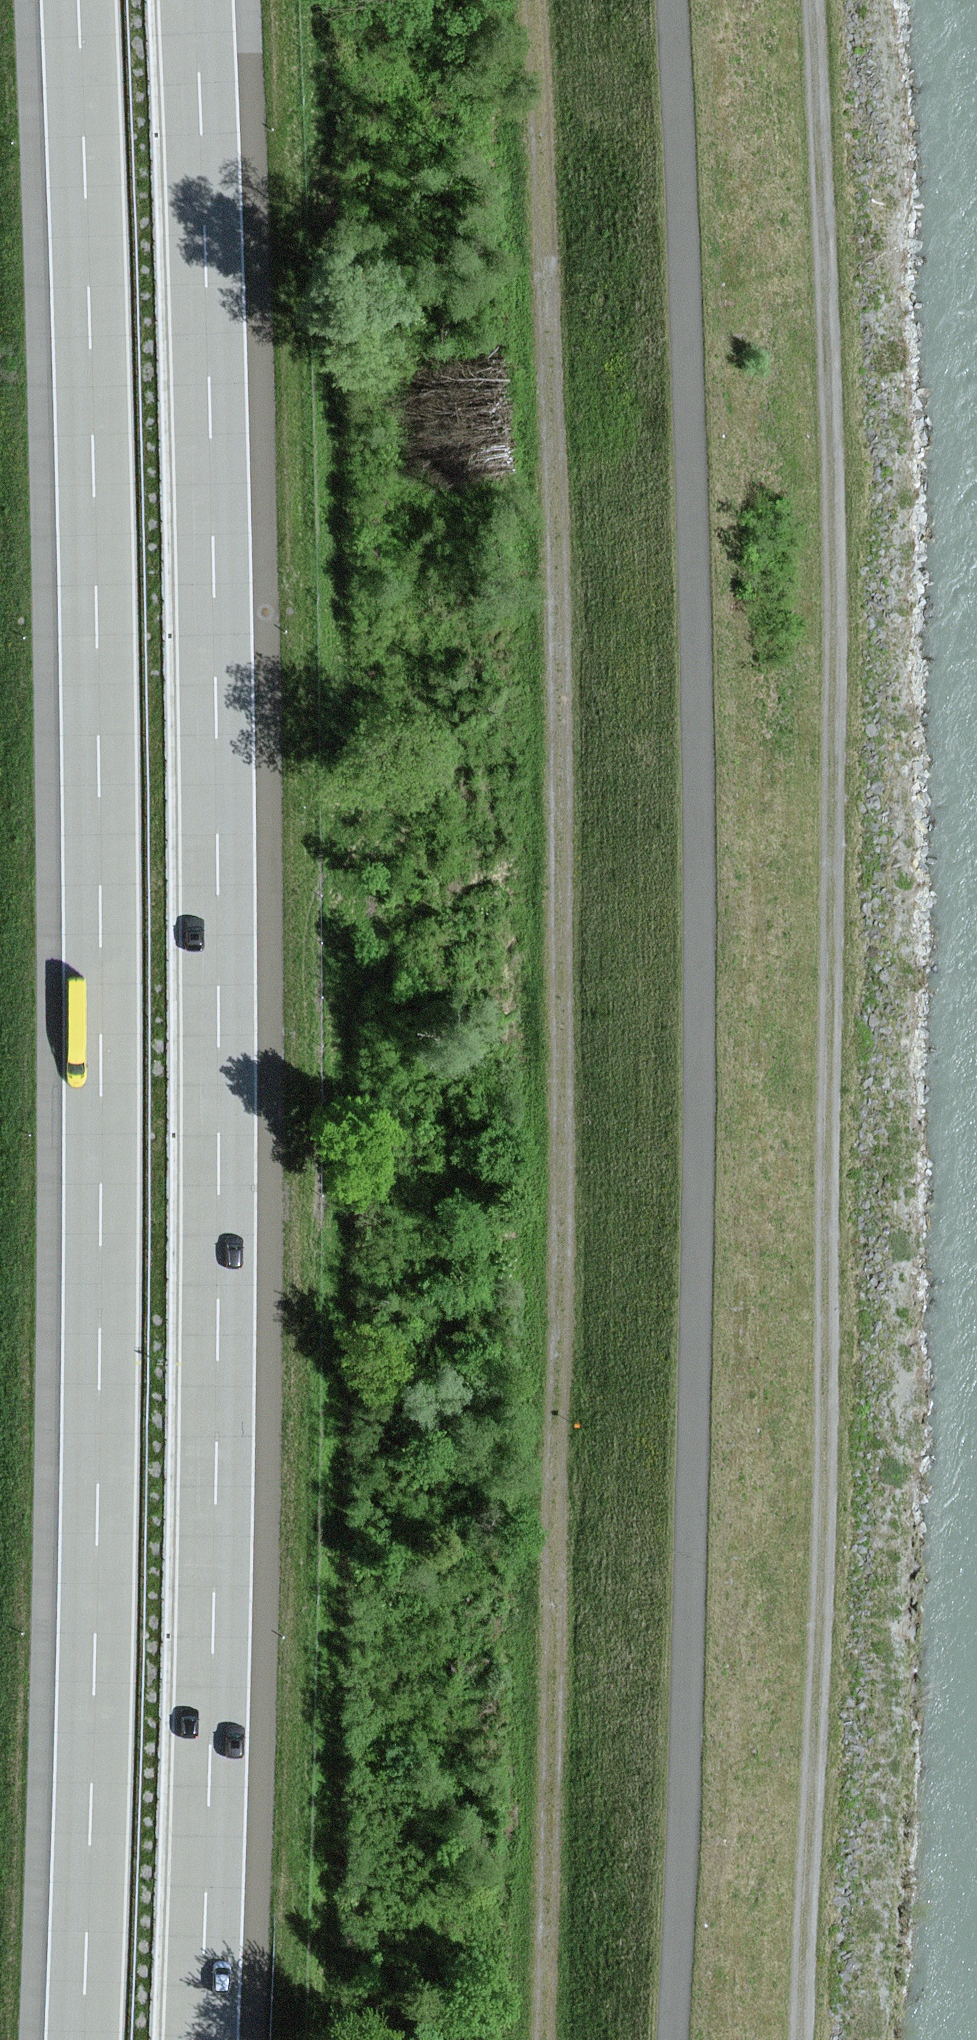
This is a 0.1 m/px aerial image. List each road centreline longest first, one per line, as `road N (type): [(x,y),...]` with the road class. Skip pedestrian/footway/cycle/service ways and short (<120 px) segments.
road 1 (track): [(802,2039),(837,620),(811,0)]
road 2 (track): [(544,2039),(558,1370),(560,654),(529,0)]
road 3 (track): [(673,0),(697,823),(698,1366),(672,2039)]
road 4 (motorway): [(199,2039),(219,945),(192,0)]
road 5 (motorway): [(77,0),(99,948),(87,2039)]

